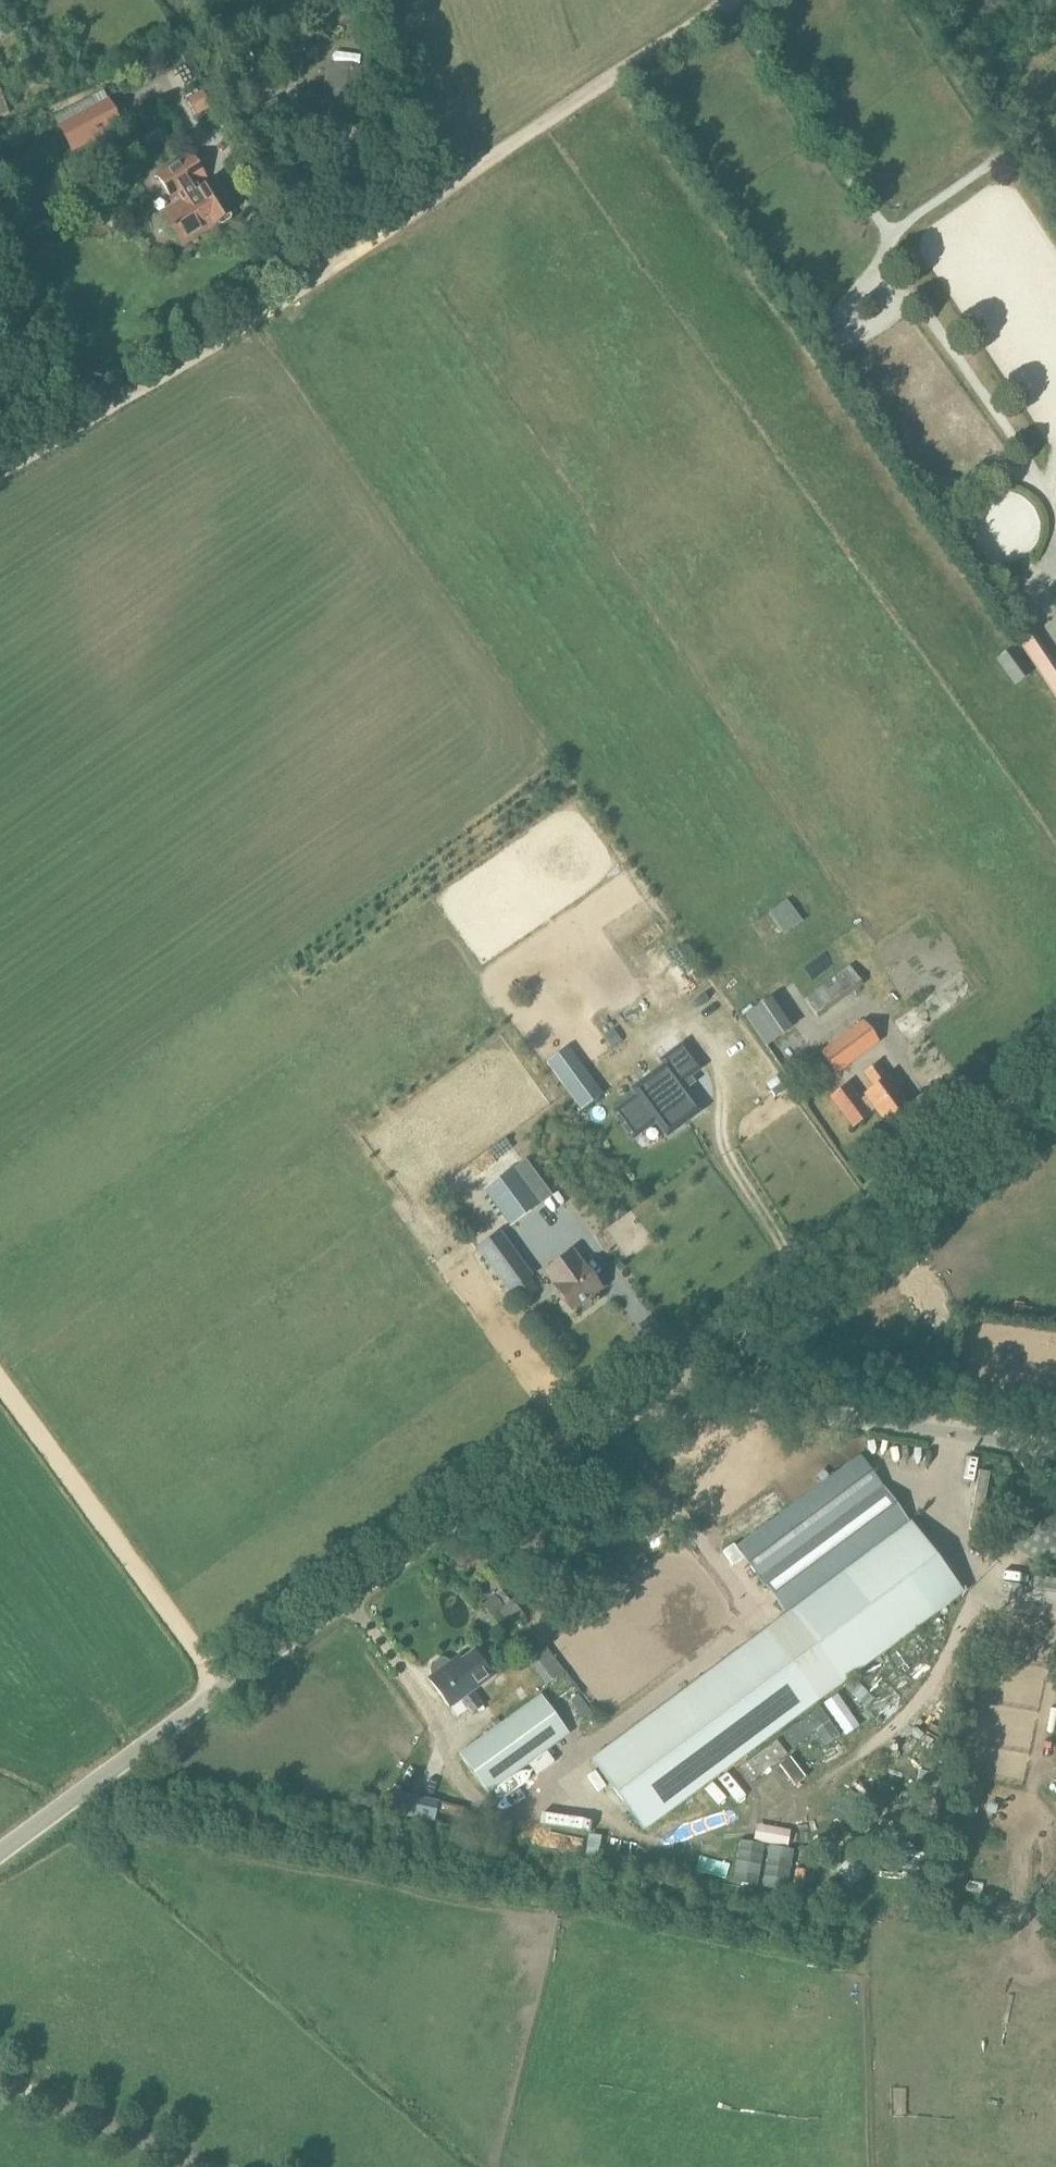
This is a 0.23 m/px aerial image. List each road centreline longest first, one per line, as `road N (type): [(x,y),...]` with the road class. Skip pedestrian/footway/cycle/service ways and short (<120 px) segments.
road 1 (track): [(0,467),(730,0)]
road 2 (unclassified): [(0,1853),(643,1379)]
road 3 (unclassified): [(643,1379),(1055,1079)]
road 4 (unclassified): [(1055,1449),(643,1379)]
road 5 (track): [(222,1685),(0,1379)]
road 6 (unclassified): [(199,2166),(0,2079)]

